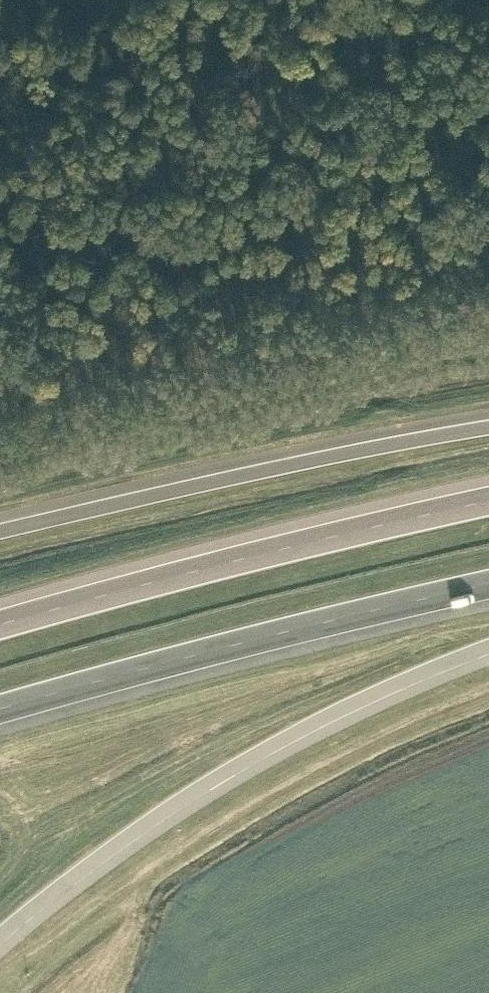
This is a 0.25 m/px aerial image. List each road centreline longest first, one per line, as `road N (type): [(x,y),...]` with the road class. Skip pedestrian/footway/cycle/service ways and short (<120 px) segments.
road 1 (motorway): [(0,934),(189,791),(332,712),(488,643)]
road 2 (motorway): [(488,502),(0,624)]
road 3 (motorway): [(0,707),(488,587)]
road 4 (motorway): [(488,424),(0,530)]

